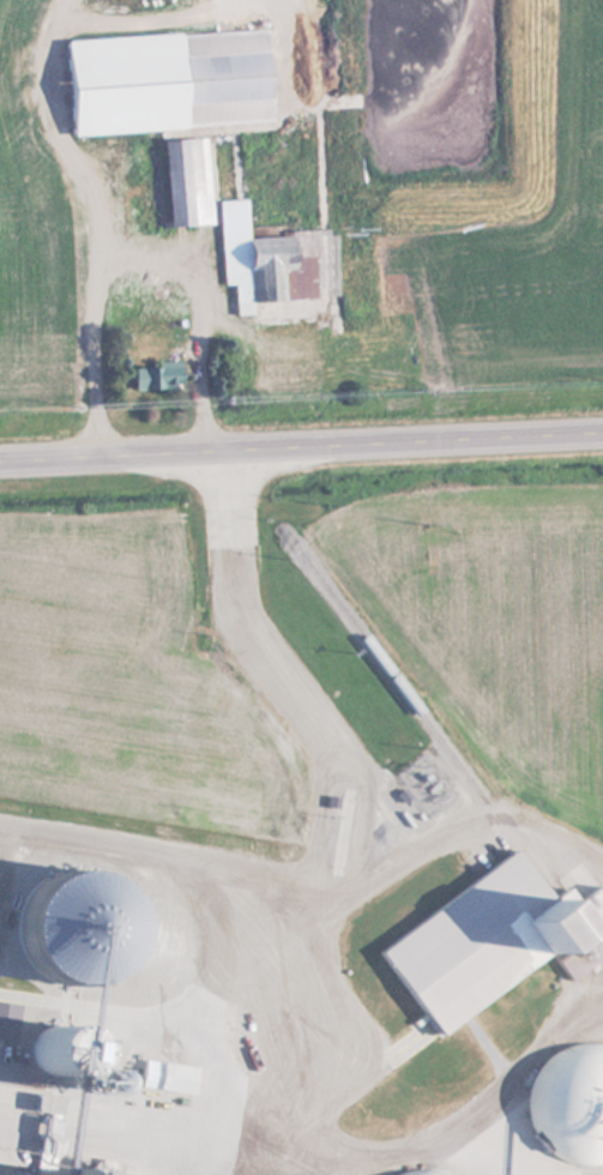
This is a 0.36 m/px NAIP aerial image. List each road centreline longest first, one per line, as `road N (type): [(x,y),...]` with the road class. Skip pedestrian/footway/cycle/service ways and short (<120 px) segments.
road 1 (primary): [(0,462),(602,434)]

